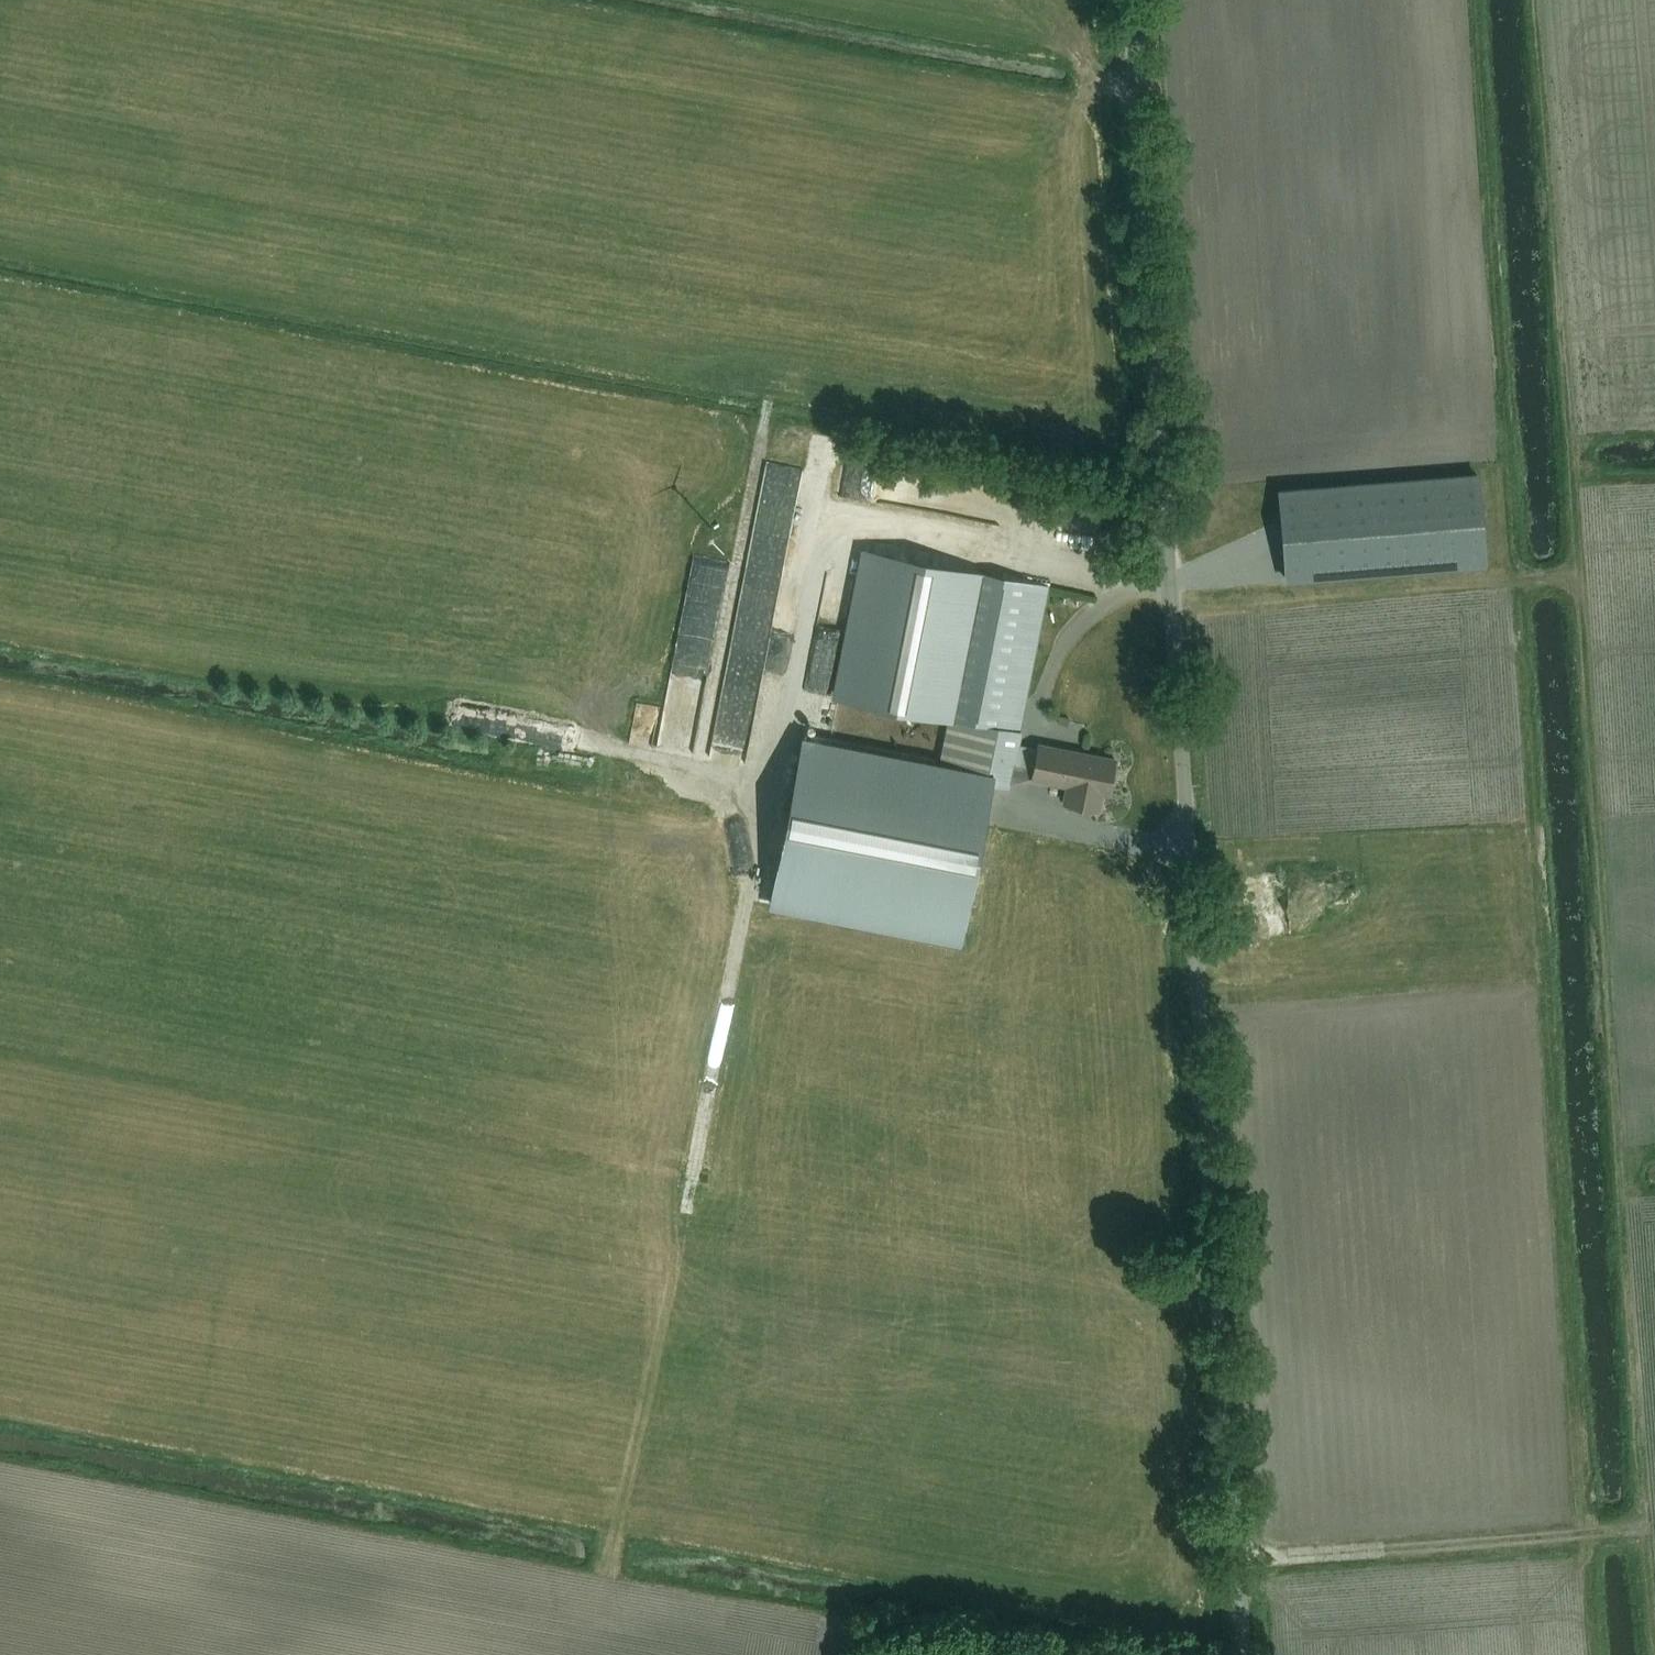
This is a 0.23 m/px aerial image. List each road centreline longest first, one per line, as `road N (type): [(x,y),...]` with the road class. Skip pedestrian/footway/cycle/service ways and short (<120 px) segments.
road 1 (unclassified): [(1245,1654),(1129,0)]
road 2 (track): [(751,893),(608,1582)]
road 3 (track): [(1238,1562),(1629,1530)]

